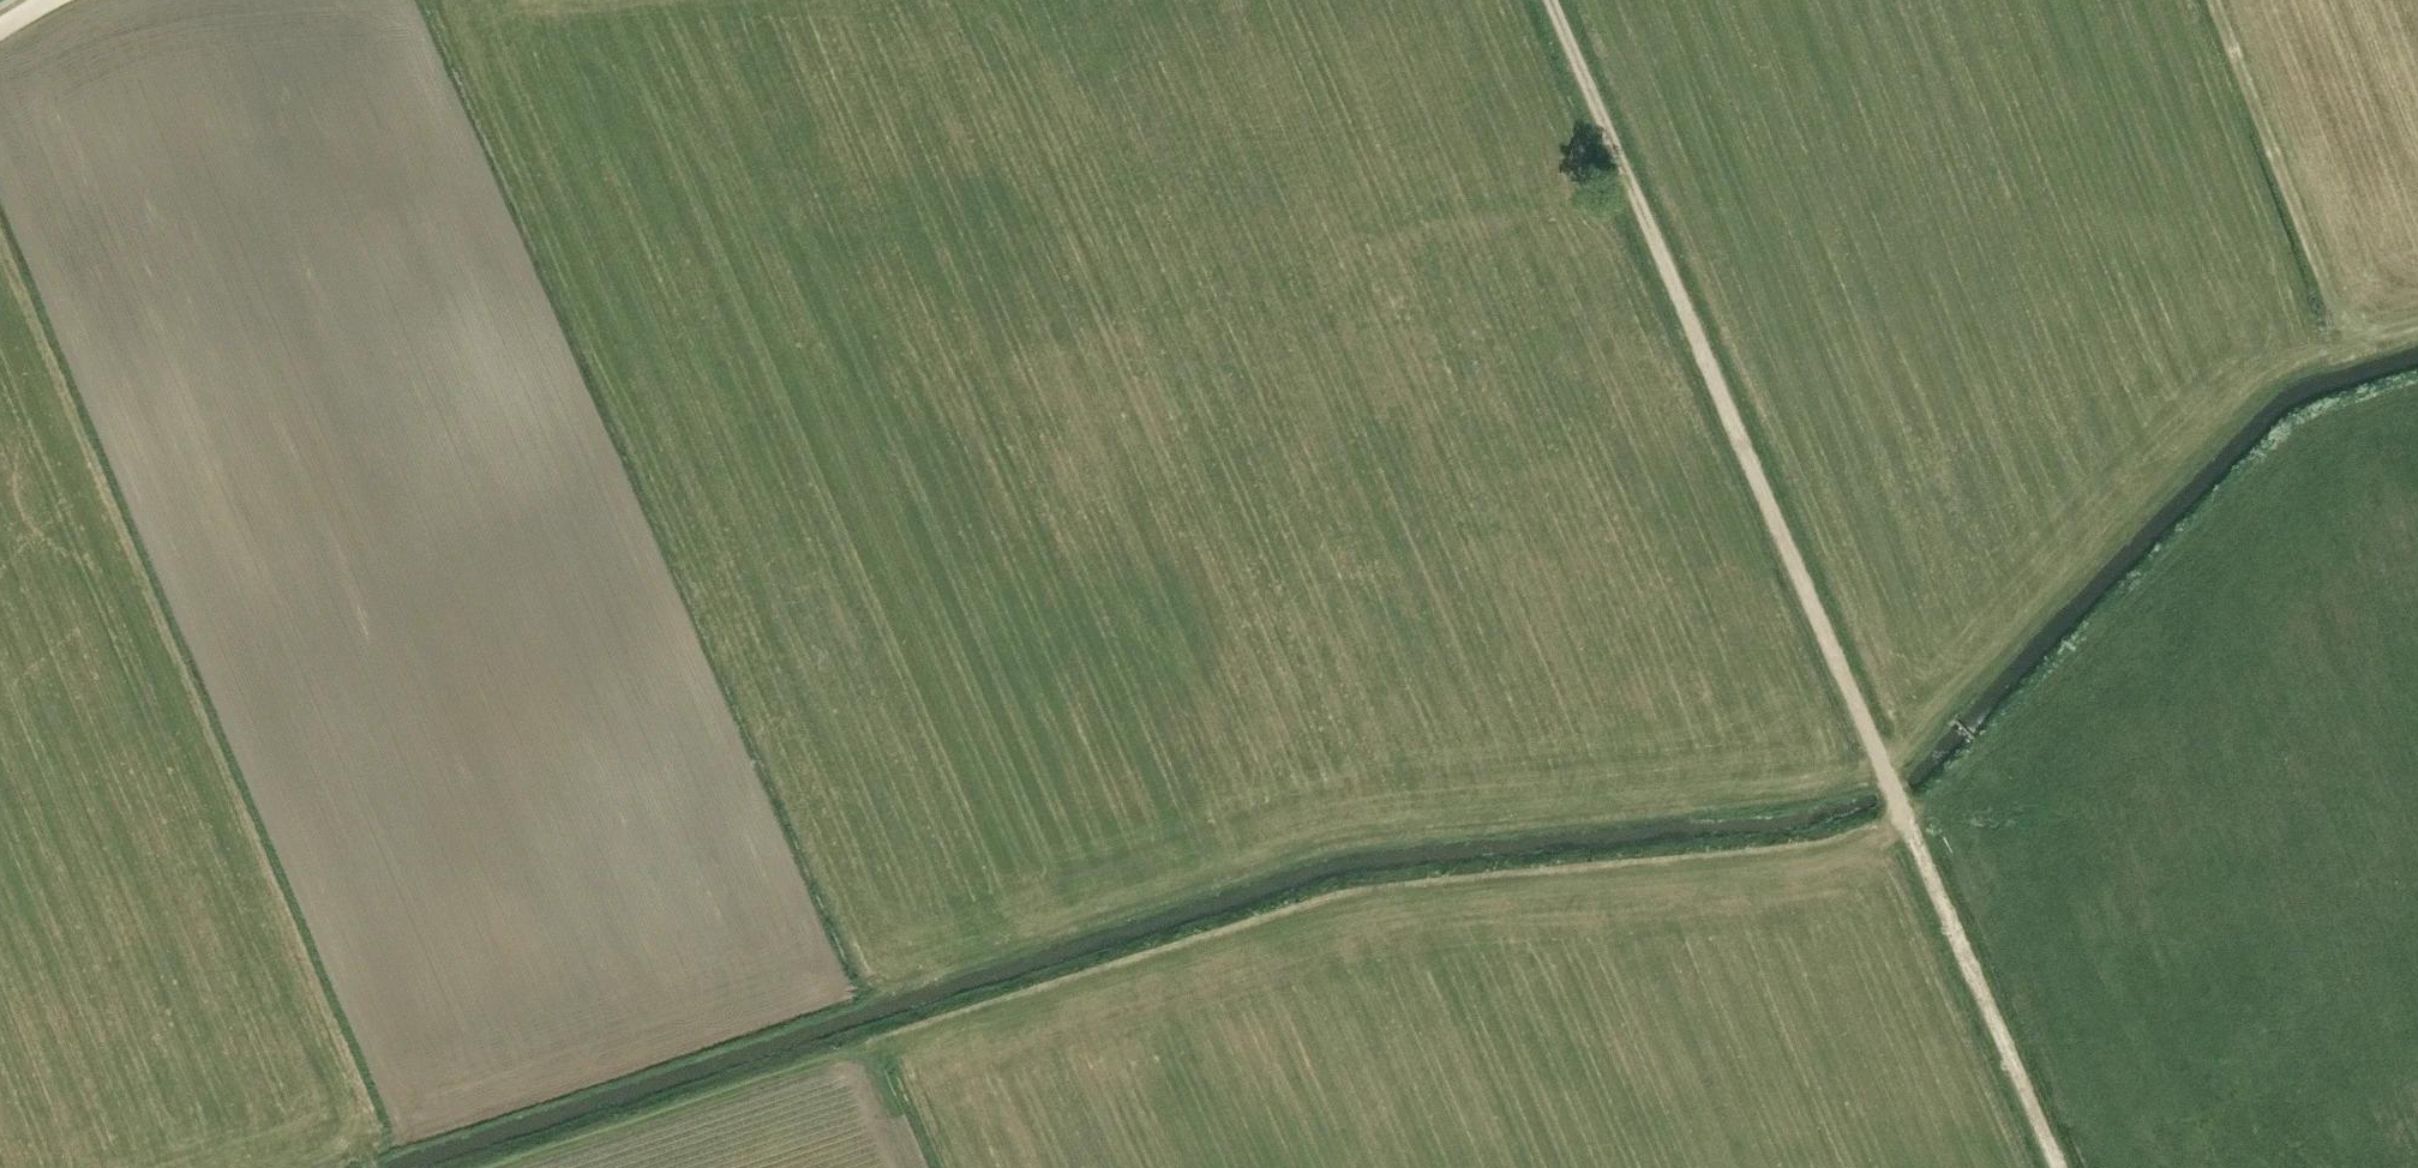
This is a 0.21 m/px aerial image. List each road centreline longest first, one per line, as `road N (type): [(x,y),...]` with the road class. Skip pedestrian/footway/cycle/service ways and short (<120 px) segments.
road 1 (track): [(2059,1167),(1555,0)]

